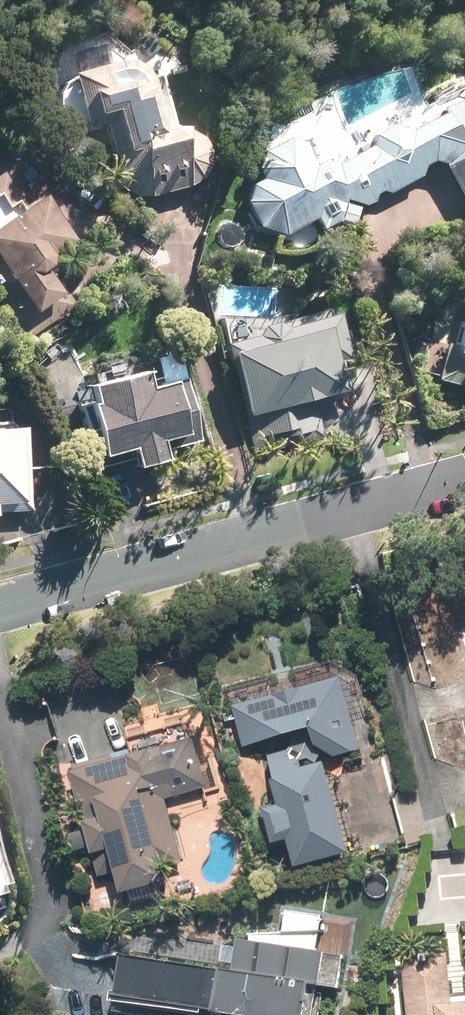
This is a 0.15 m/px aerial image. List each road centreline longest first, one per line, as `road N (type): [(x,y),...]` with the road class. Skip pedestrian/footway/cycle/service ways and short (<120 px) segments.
road 1 (residential): [(464,480),(0,608)]

